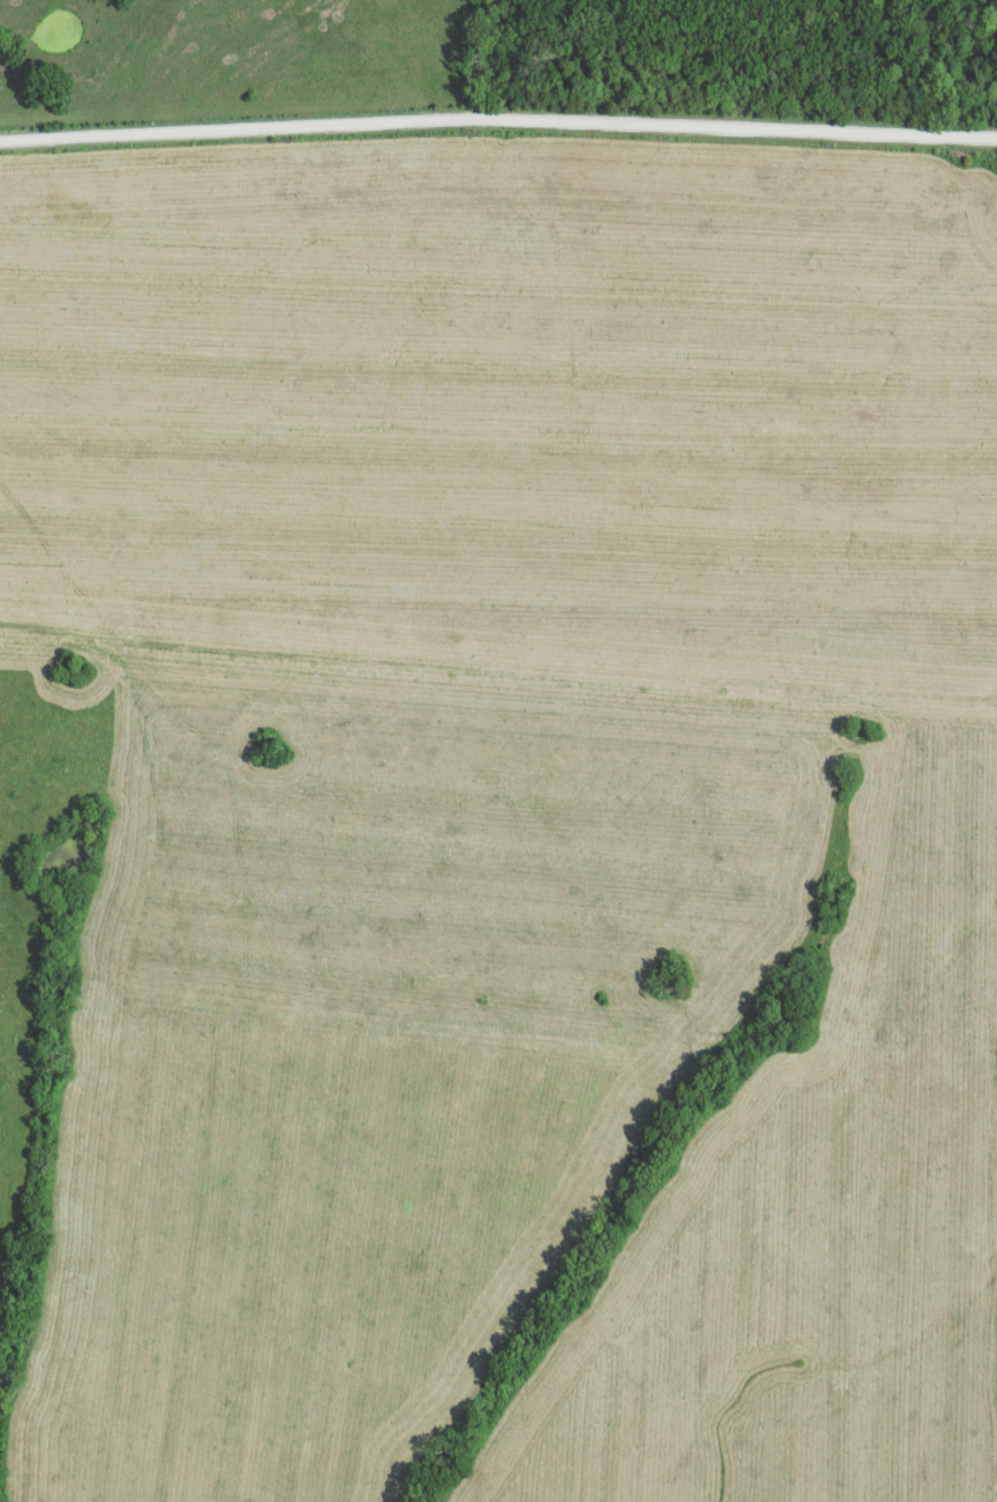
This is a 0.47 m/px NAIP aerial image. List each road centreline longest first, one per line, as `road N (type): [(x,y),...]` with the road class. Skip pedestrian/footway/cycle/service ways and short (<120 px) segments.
road 1 (residential): [(996,137),(564,120),(0,137)]

